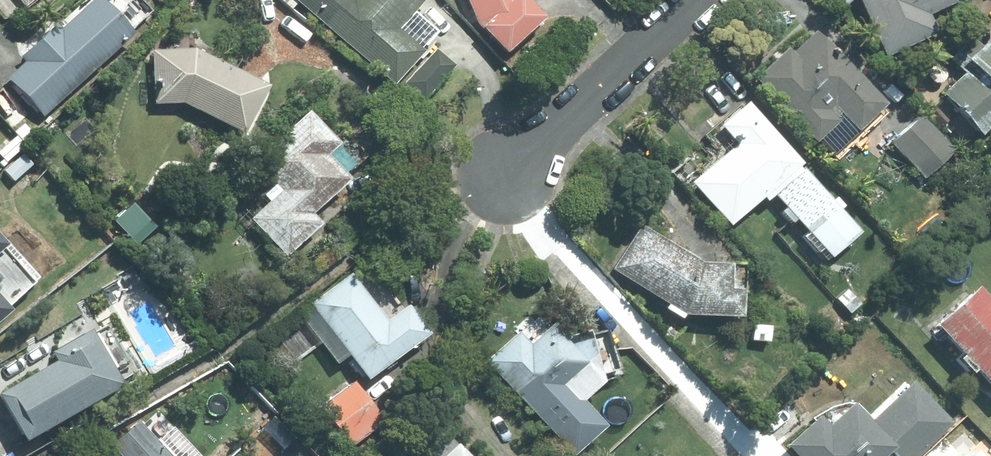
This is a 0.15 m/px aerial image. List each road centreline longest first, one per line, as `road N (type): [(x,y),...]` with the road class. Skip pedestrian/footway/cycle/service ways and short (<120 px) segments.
road 1 (residential): [(508,173),(694,0)]

